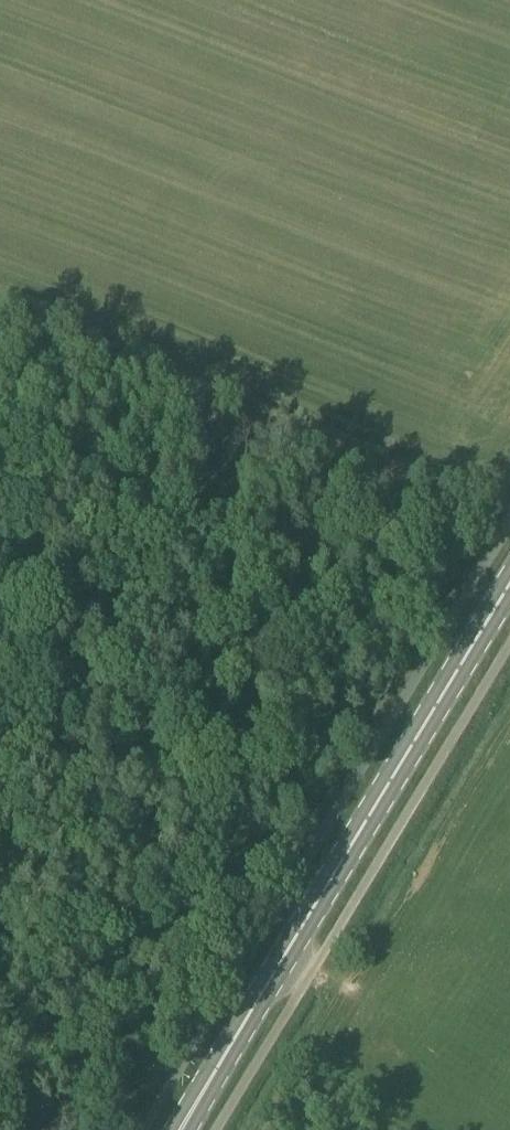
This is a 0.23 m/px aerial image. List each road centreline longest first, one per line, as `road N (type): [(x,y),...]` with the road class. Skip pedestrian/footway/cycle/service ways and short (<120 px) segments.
road 1 (secondary): [(184,1129),(509,586)]

